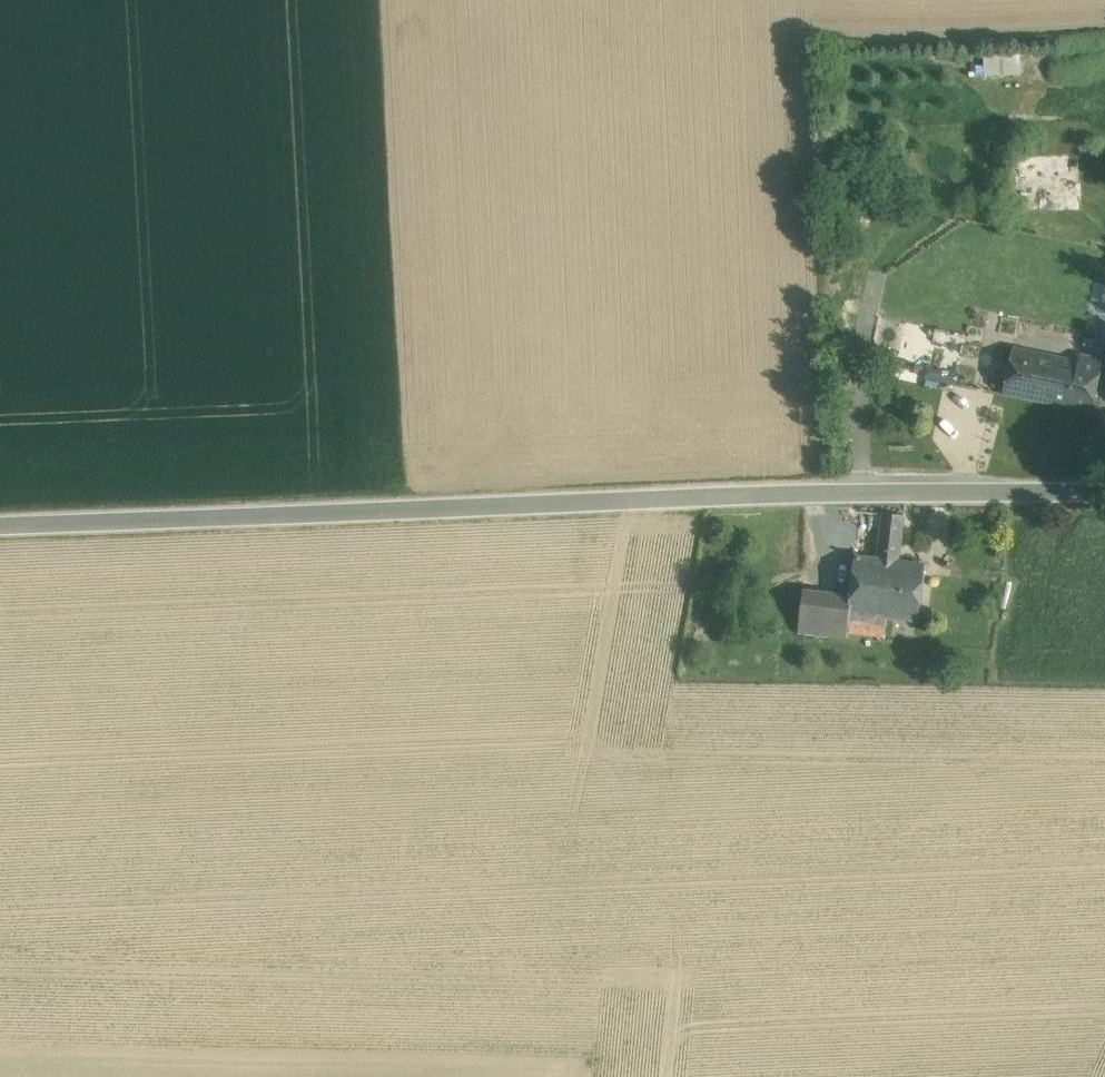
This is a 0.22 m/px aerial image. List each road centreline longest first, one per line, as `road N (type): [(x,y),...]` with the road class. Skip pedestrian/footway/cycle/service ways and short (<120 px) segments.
road 1 (unclassified): [(1104,493),(866,489),(0,526)]

